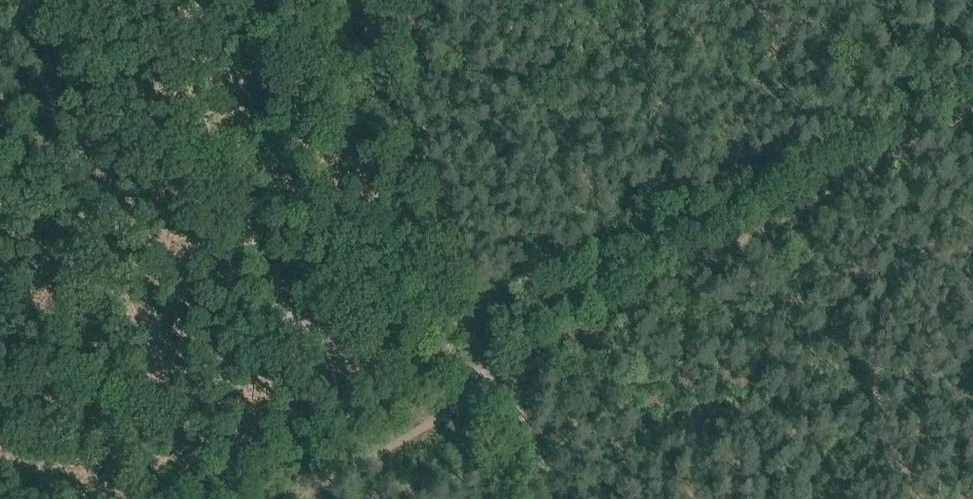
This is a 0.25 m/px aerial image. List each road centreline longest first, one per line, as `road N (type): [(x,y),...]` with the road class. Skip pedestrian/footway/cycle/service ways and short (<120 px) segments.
road 1 (track): [(499,373),(972,100)]
road 2 (track): [(275,498),(499,373)]

